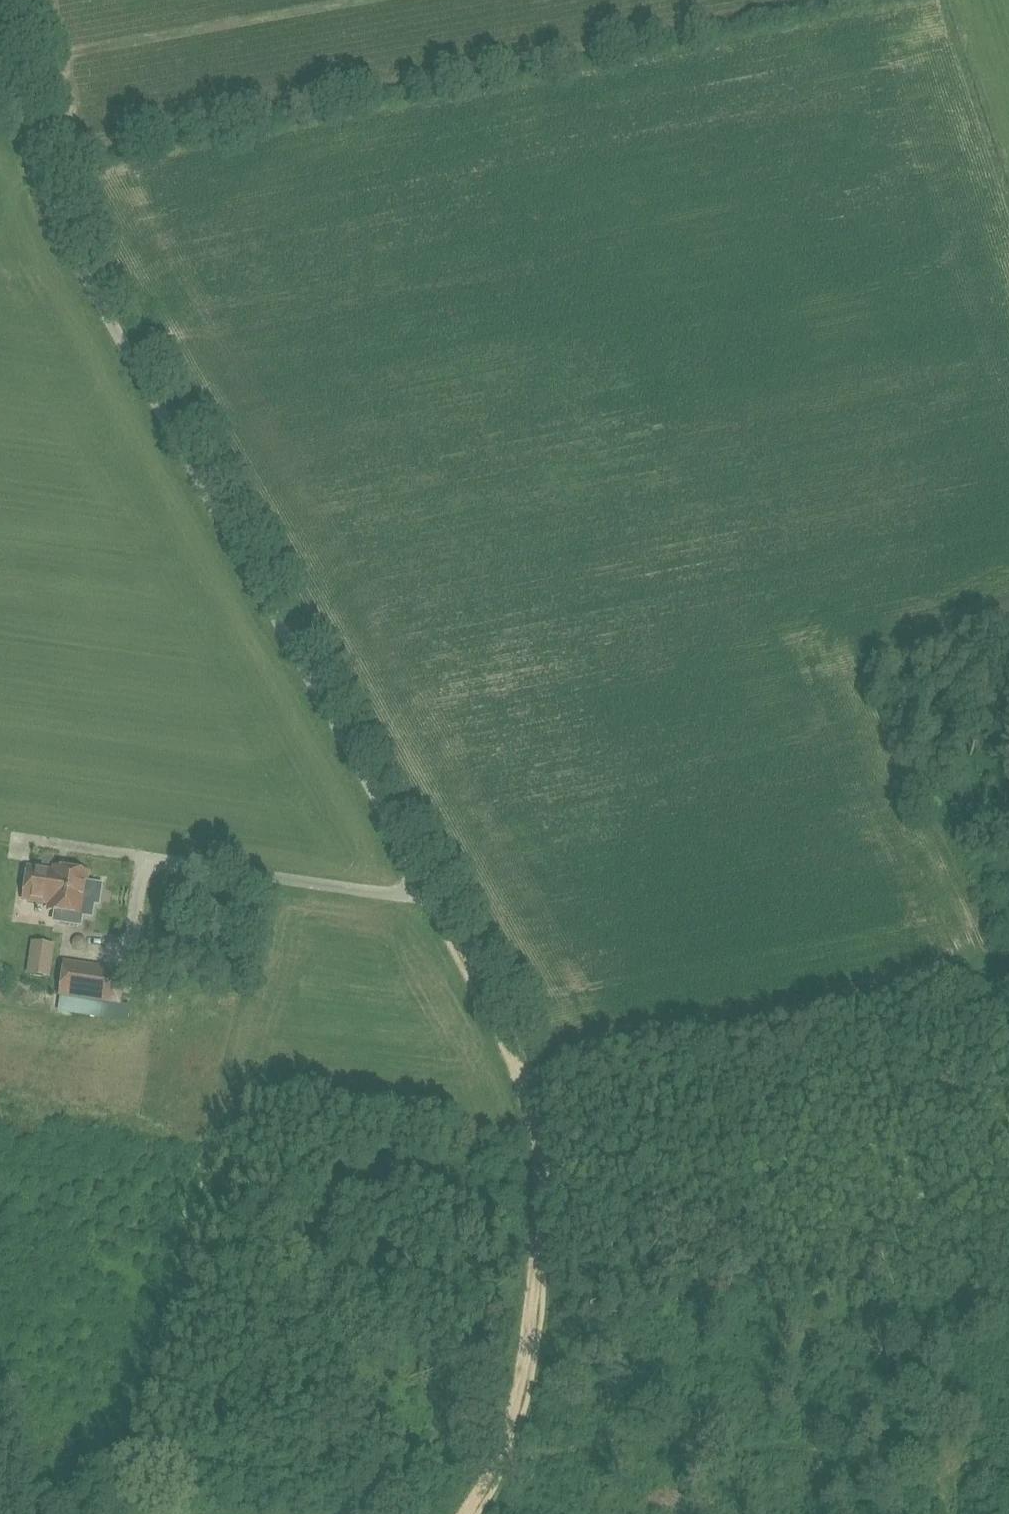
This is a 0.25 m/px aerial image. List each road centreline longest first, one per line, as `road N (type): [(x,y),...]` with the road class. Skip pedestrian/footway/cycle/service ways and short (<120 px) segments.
road 1 (unclassified): [(426,894),(68,207),(25,97),(2,0)]
road 2 (track): [(477,1513),(521,1409),(544,1268),(548,1150),(525,1073),(426,894)]
road 3 (track): [(1008,983),(525,1073)]

